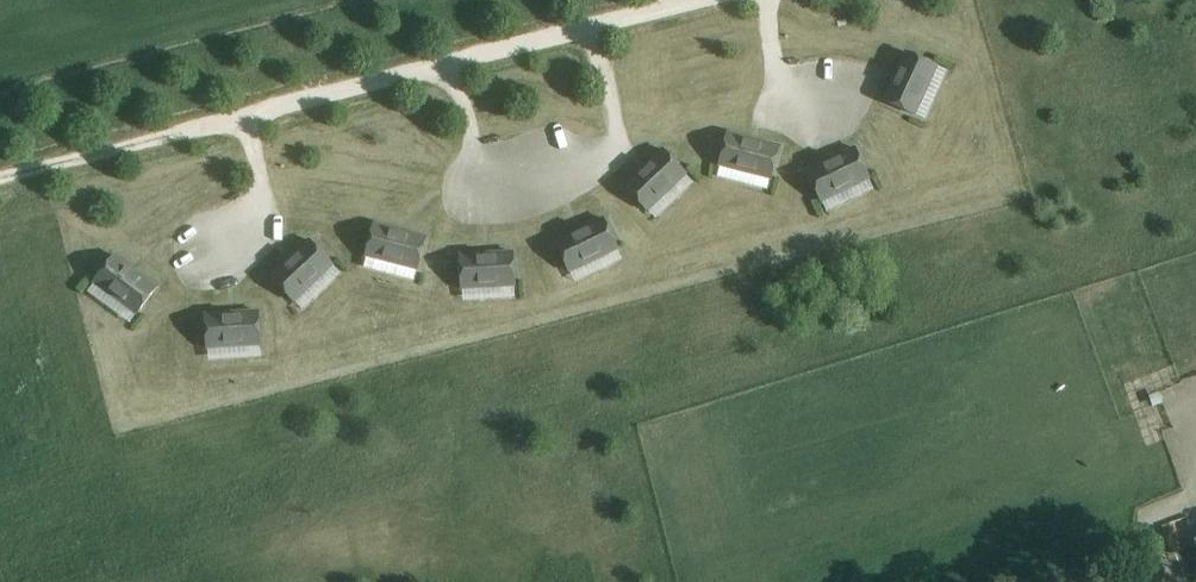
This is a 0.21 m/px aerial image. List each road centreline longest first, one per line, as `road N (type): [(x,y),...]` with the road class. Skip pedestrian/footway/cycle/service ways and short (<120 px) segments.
road 1 (track): [(0,181),(703,0)]
road 2 (track): [(450,66),(487,183),(626,143),(589,29)]
road 3 (track): [(771,0),(780,86),(835,114)]
road 4 (track): [(225,251),(263,195),(255,115)]

